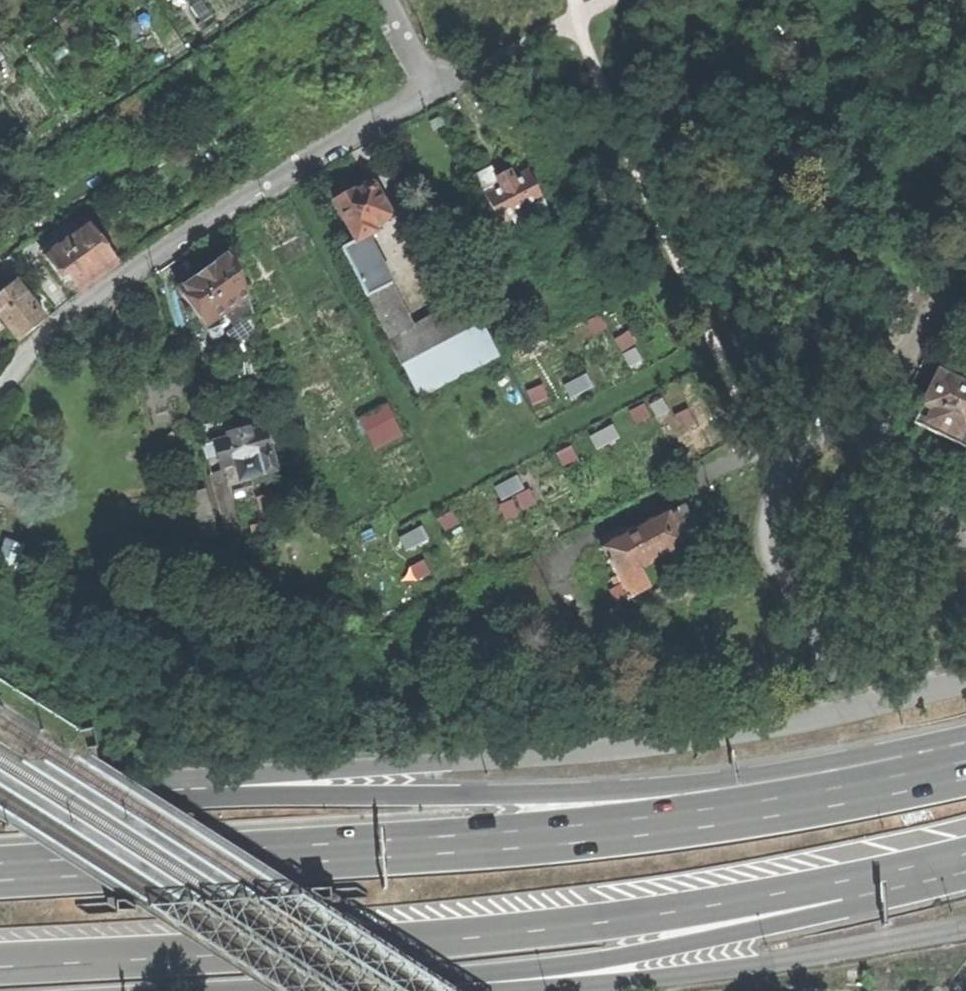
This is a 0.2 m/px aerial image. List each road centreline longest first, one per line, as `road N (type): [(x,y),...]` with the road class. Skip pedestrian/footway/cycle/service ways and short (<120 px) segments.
road 1 (trunk): [(965,769),(836,798),(485,843),(0,869)]
road 2 (tertiary): [(965,684),(645,745),(150,794)]
road 3 (secondary): [(965,738),(645,787),(150,794)]
road 4 (trunk): [(0,965),(421,937),(689,907)]
road 5 (residential): [(439,87),(153,258),(31,352),(0,388)]
road 6 (secondary): [(483,990),(918,890),(965,868)]
road 7 (residential): [(483,990),(792,961),(965,932)]
road 8 (trunk): [(689,907),(965,846)]
road 9 (secondary): [(689,907),(807,897),(965,863)]
road 10 (unclassified): [(965,236),(869,442)]
road 11 (unclassified): [(869,442),(823,427),(701,474)]
road 12 (secondary): [(150,794),(0,799)]
road 13 (unclassified): [(869,442),(965,548)]

